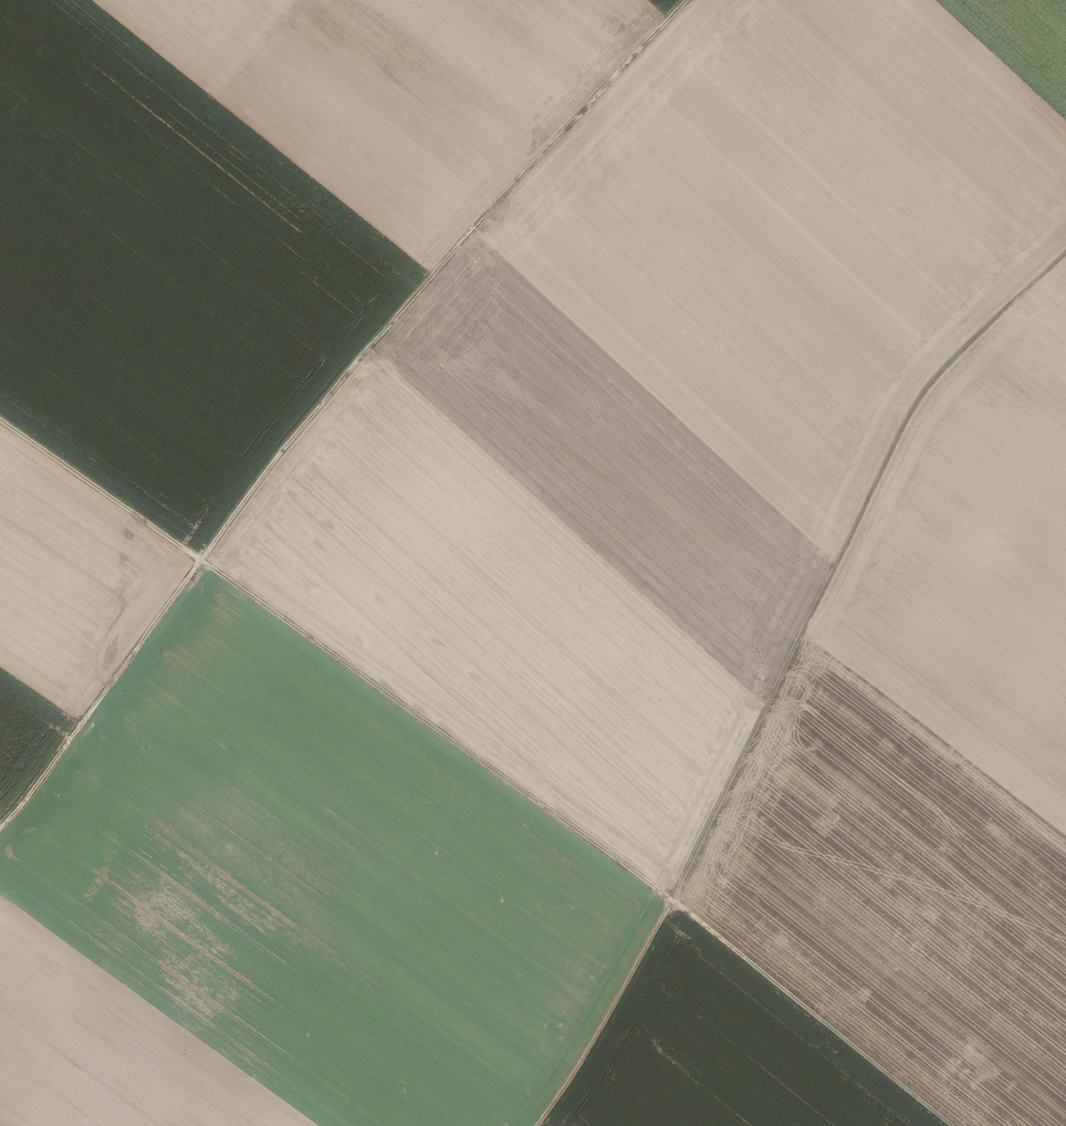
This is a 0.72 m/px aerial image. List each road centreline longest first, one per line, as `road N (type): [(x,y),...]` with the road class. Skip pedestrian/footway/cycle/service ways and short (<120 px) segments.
road 1 (track): [(953,1125),(672,900),(0,423)]
road 2 (track): [(685,0),(330,391),(0,828)]
road 3 (track): [(672,900),(911,411),(1065,252)]

